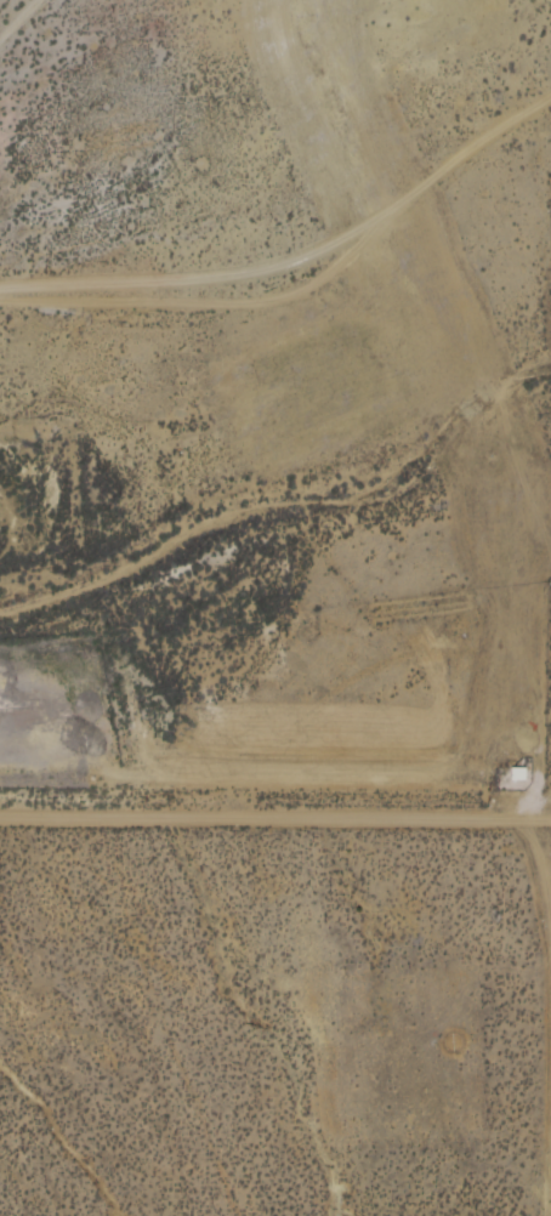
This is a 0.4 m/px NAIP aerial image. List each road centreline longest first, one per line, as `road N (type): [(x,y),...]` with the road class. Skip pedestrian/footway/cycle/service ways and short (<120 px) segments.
road 1 (track): [(0,299),(226,306),(274,300),(550,105)]
road 2 (track): [(550,818),(0,814)]

